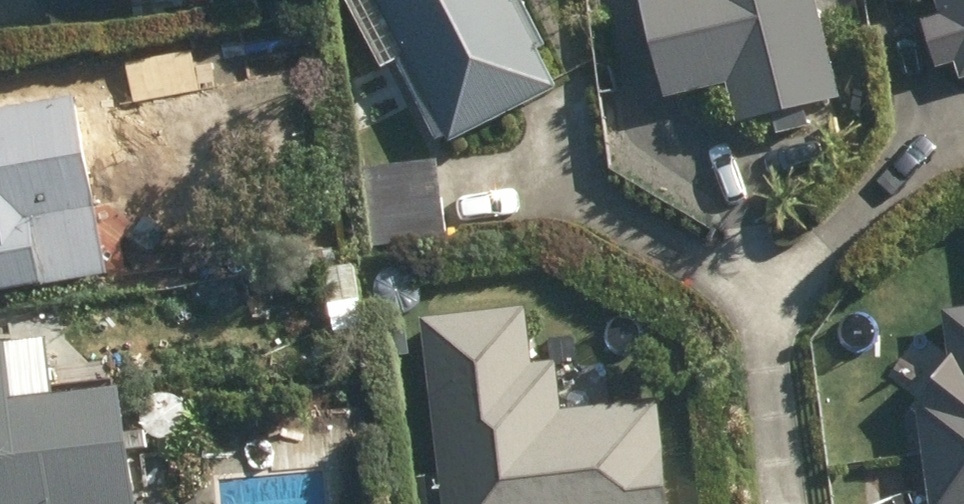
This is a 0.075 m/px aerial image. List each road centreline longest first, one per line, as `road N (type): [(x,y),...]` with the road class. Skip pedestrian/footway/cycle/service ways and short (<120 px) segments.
road 1 (residential): [(785,503),(754,267)]

